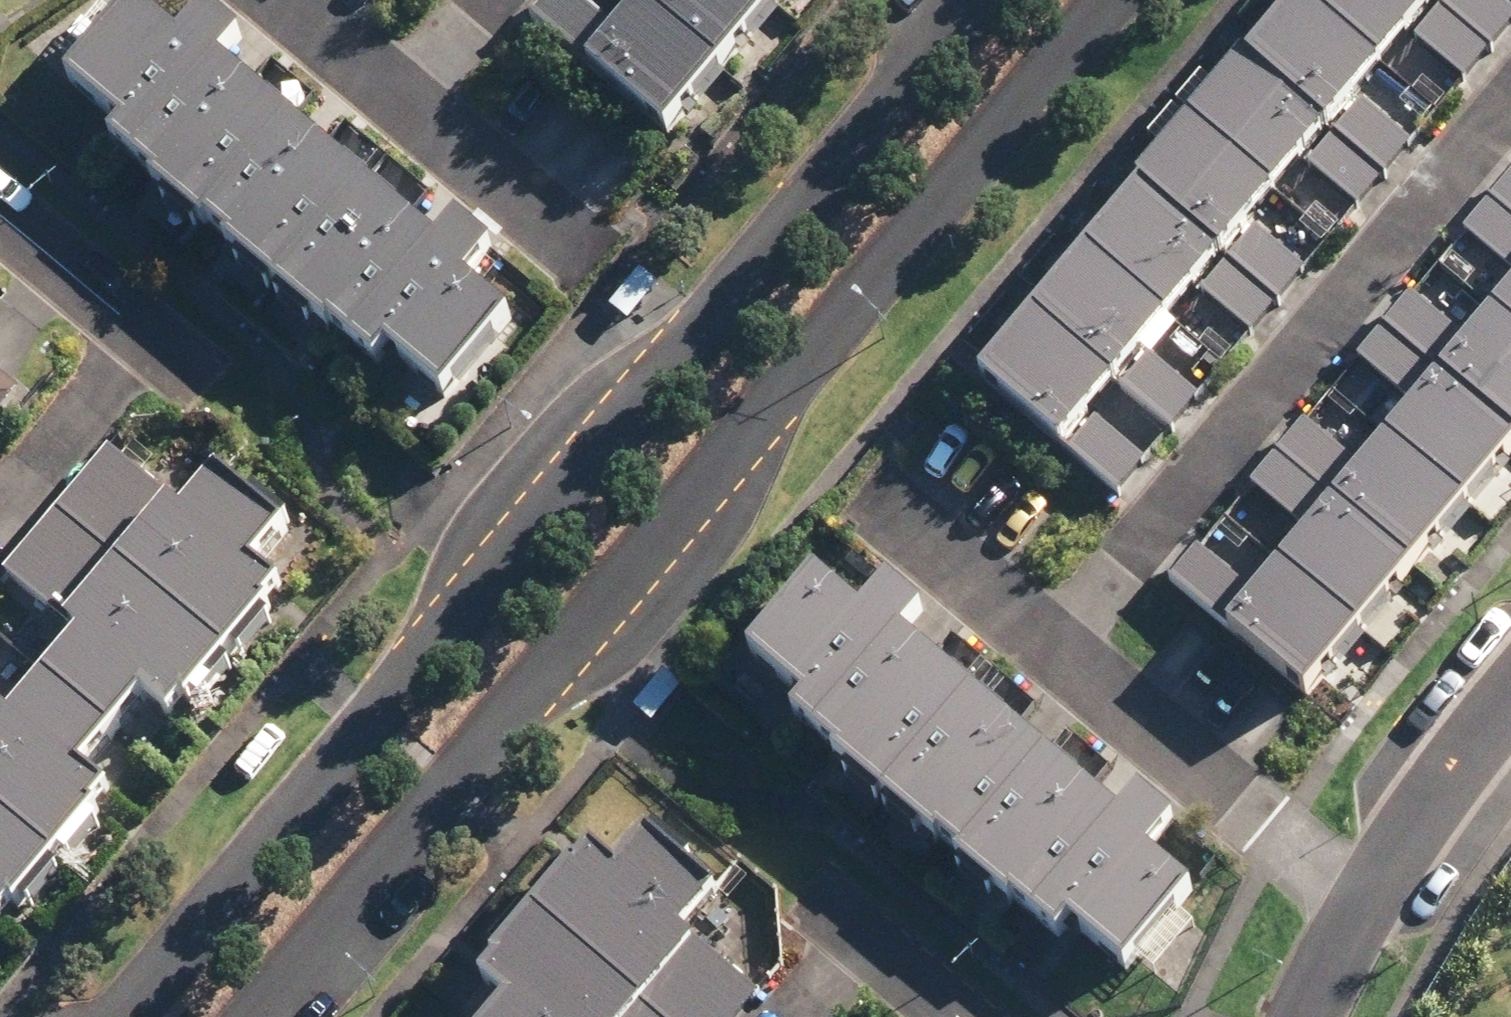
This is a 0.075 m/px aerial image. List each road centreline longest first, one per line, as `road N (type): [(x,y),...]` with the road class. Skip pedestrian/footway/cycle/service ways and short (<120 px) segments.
road 1 (tertiary): [(125,1016),(980,0)]
road 2 (tertiary): [(1111,0),(257,1016)]
road 3 (residential): [(1510,135),(1066,668)]
road 4 (residential): [(1066,668),(1361,911)]
road 5 (residential): [(1361,911),(1510,707)]
road 6 (residential): [(881,506),(1066,668)]
road 7 (residential): [(0,516),(152,337)]
road 8 (residential): [(405,88),(582,239)]
road 9 (residential): [(0,214),(152,337)]
road 10 (residential): [(292,0),(405,88)]

